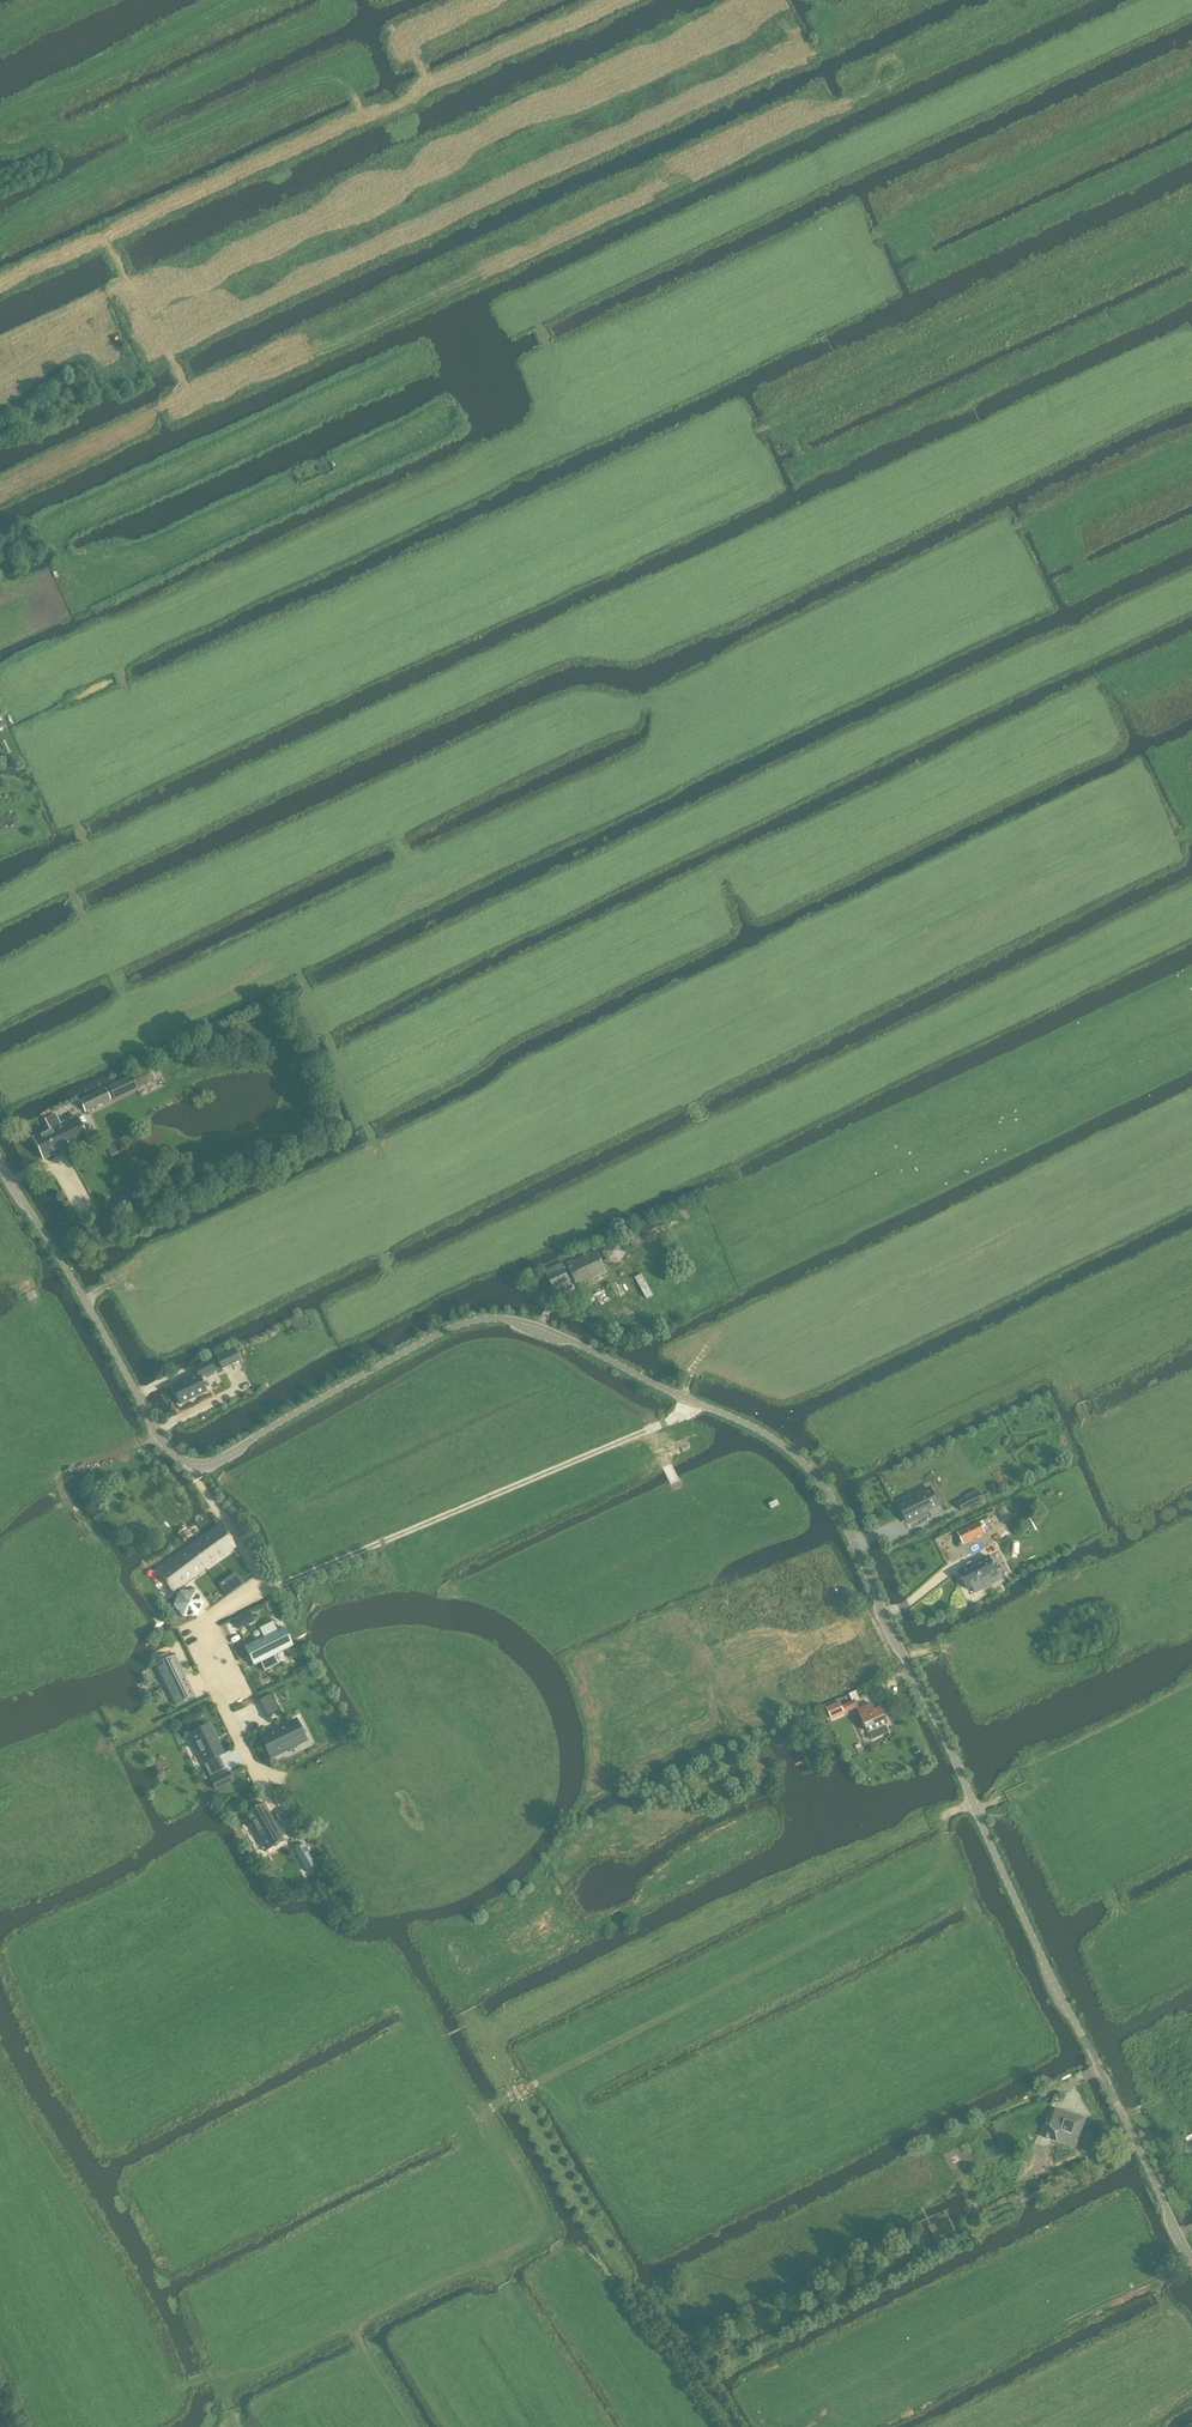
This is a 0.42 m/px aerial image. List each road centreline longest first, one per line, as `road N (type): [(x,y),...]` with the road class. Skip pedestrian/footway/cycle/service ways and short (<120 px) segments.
road 1 (tertiary): [(1191,2253),(1068,2009),(835,1506),(772,1438),(694,1401)]
road 2 (tertiary): [(694,1401),(539,1328),(490,1319),(438,1335),(221,1459),(193,1464),(159,1436),(0,1161)]
road 3 (residential): [(694,1401),(672,1420),(214,1612),(199,1629),(199,1647),(263,1788)]
road 4 (track): [(193,1464),(264,1591)]

